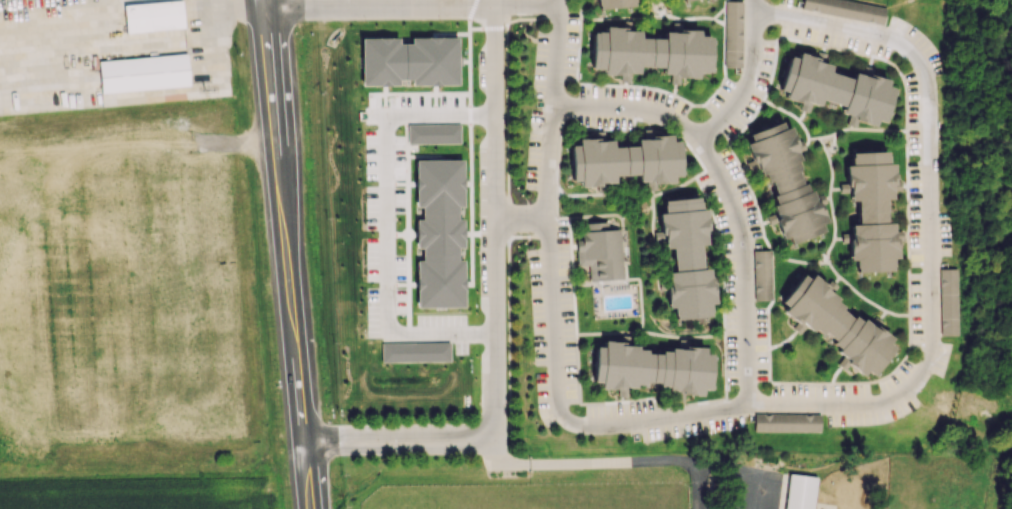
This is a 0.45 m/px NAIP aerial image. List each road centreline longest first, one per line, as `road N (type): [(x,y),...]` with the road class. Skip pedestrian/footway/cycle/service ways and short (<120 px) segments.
road 1 (secondary): [(265,9),(308,508)]
road 2 (residential): [(495,439),(491,0)]
road 3 (residential): [(556,6),(265,9)]
road 4 (residential): [(302,440),(495,439)]

